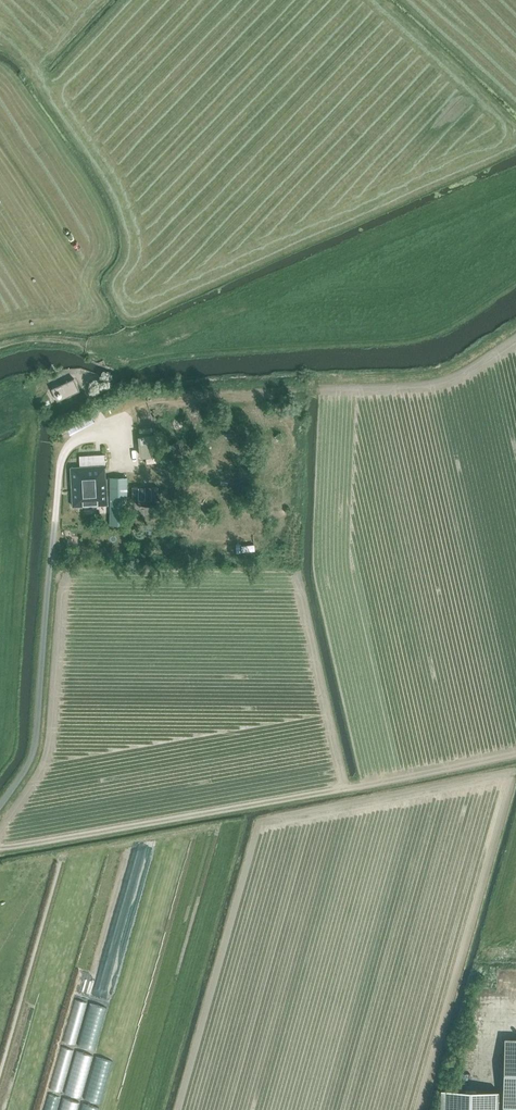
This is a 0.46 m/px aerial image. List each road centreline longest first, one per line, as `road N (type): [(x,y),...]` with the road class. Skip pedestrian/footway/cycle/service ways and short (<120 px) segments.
road 1 (unclassified): [(0,808),(37,743),(55,522)]

